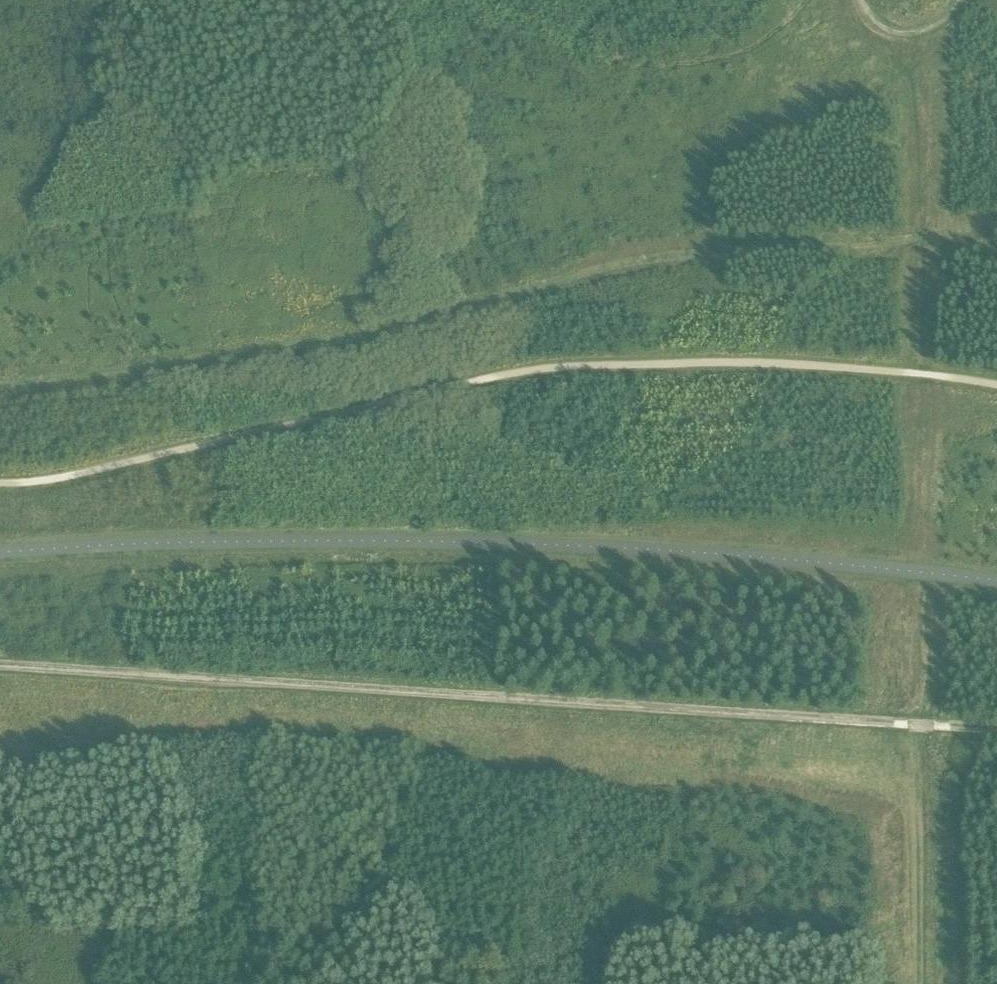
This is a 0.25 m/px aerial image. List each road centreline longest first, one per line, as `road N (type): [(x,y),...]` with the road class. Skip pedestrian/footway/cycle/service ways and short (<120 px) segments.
road 1 (track): [(0,388),(408,325),(649,257),(923,242),(996,229)]
road 2 (track): [(996,730),(0,665)]
road 3 (track): [(927,983),(920,32)]

